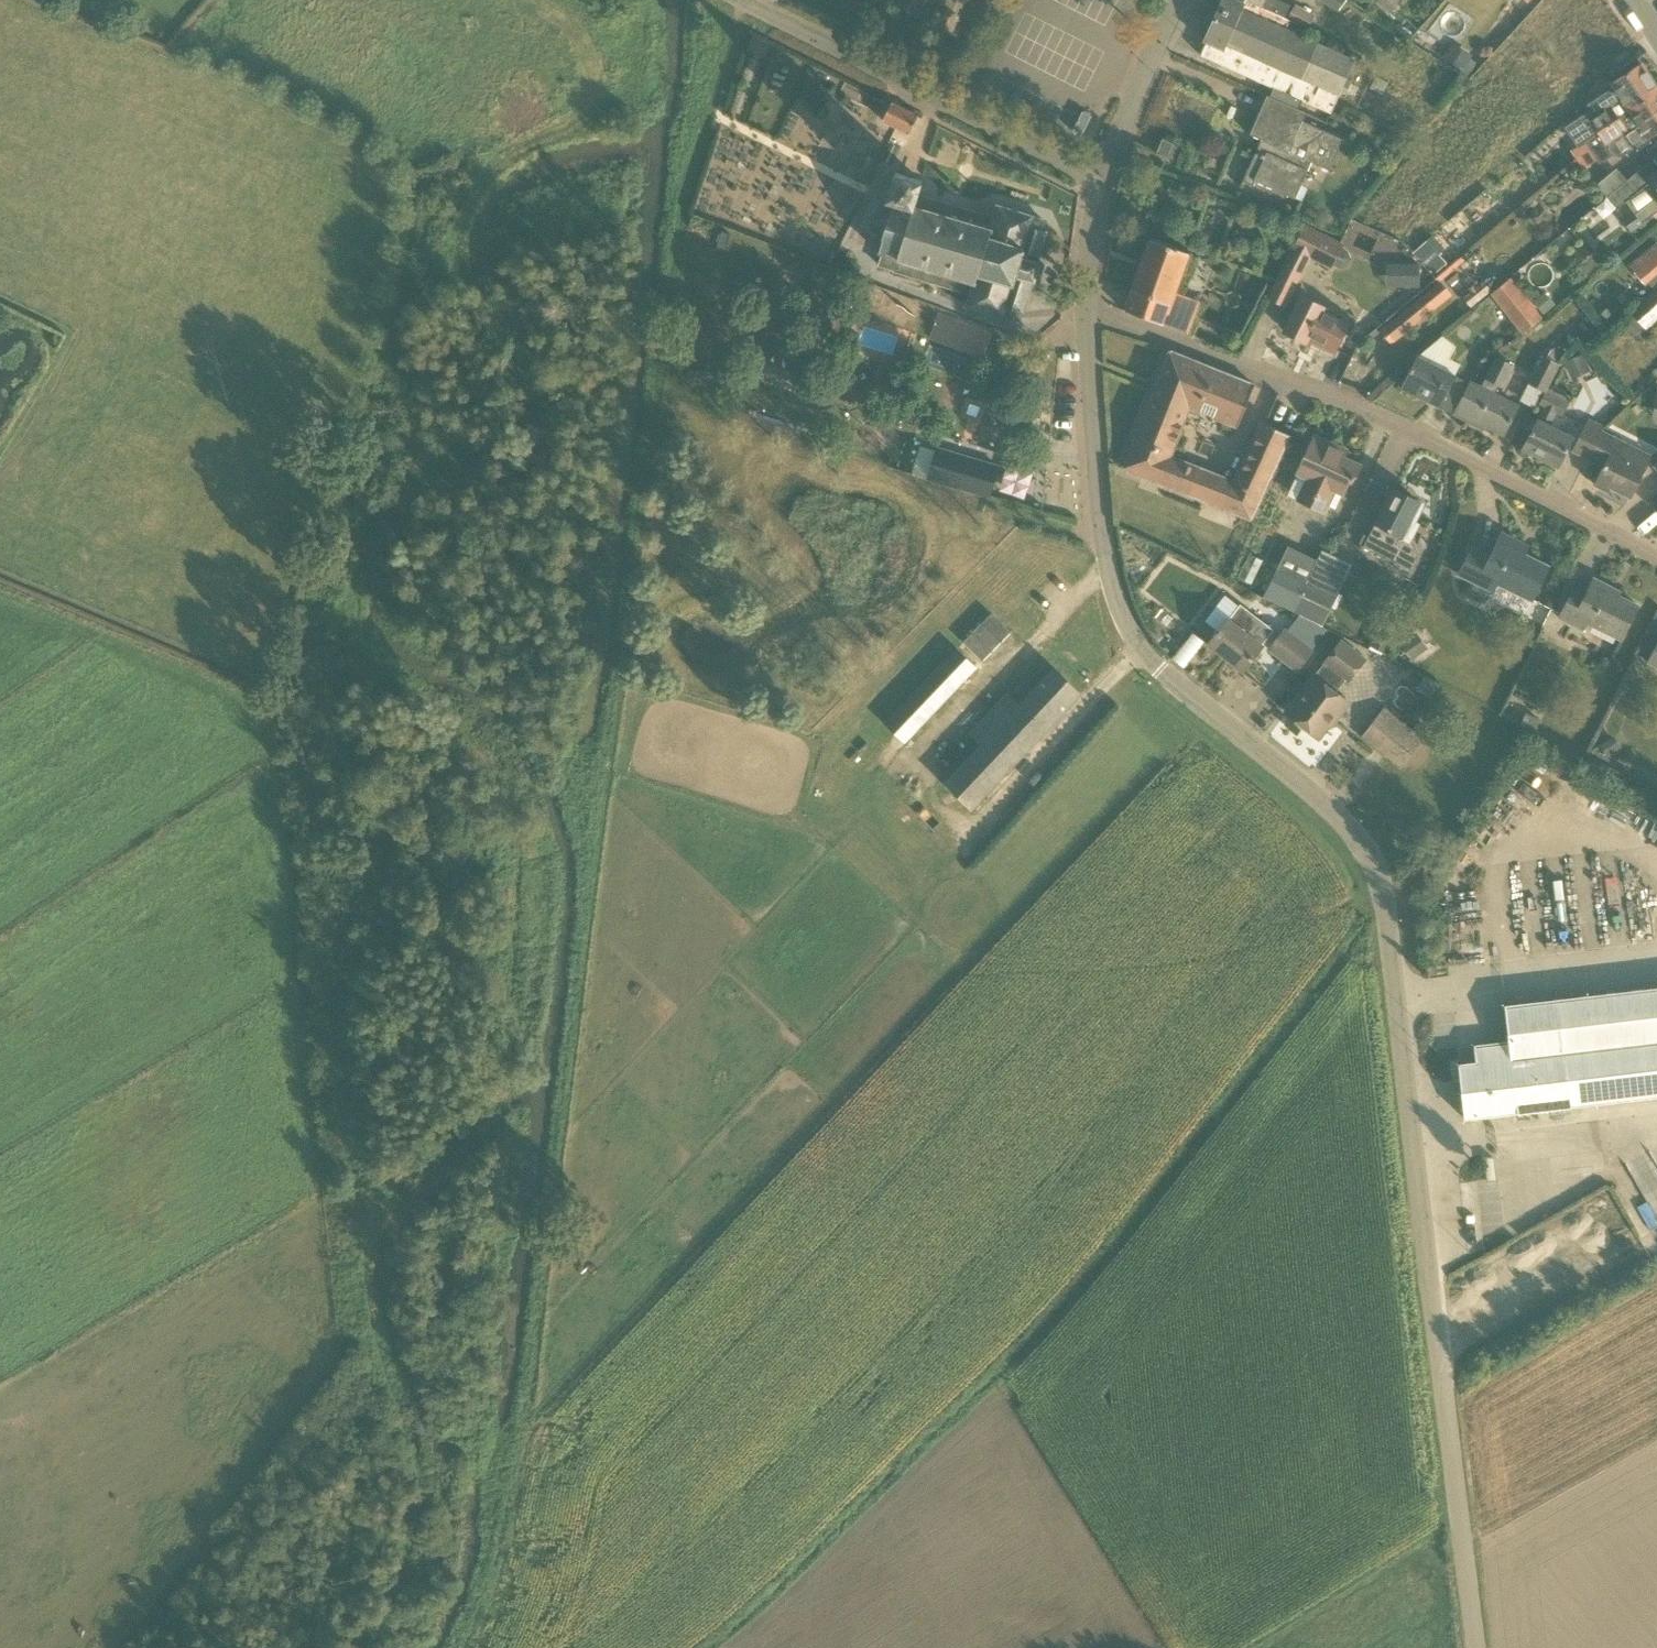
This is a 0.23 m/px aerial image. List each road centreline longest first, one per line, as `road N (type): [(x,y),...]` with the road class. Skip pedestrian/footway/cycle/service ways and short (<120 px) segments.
road 1 (track): [(655,408),(556,1266),(509,1519),(462,1647)]
road 2 (unclassified): [(1480,1647),(1373,874),(1355,830),(1330,800),(1126,635)]
road 3 (residential): [(1081,307),(1282,374),(1656,556)]
road 4 (residential): [(1099,178),(742,0)]
road 5 (residential): [(1126,635),(1110,601),(1081,307)]
road 6 (residential): [(1182,0),(1099,178)]
road 7 (residential): [(1081,307),(1099,178)]

